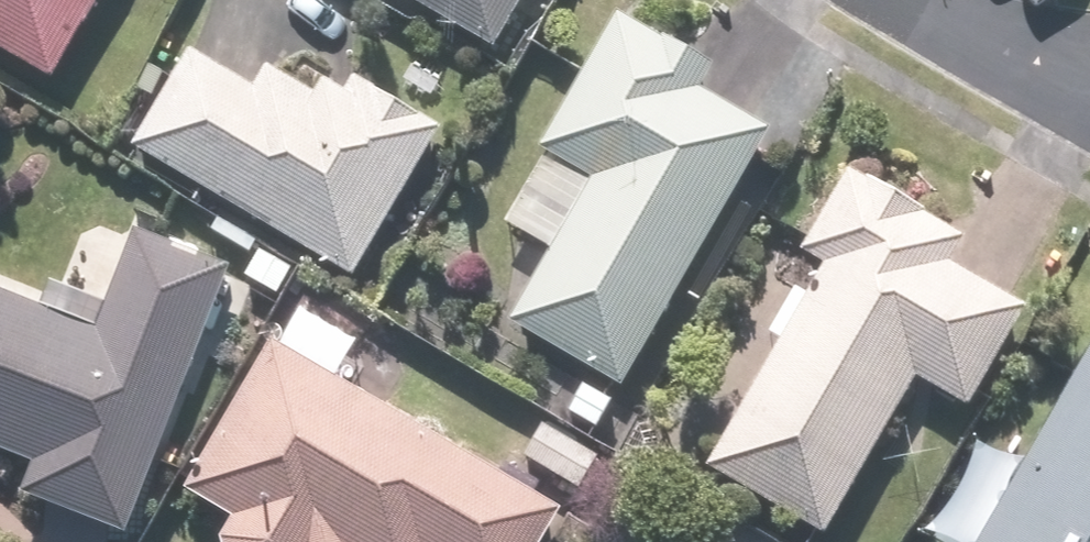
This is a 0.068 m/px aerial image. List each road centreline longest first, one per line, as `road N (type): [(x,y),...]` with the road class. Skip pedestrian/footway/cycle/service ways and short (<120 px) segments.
road 1 (residential): [(911,0),(1089,82)]

